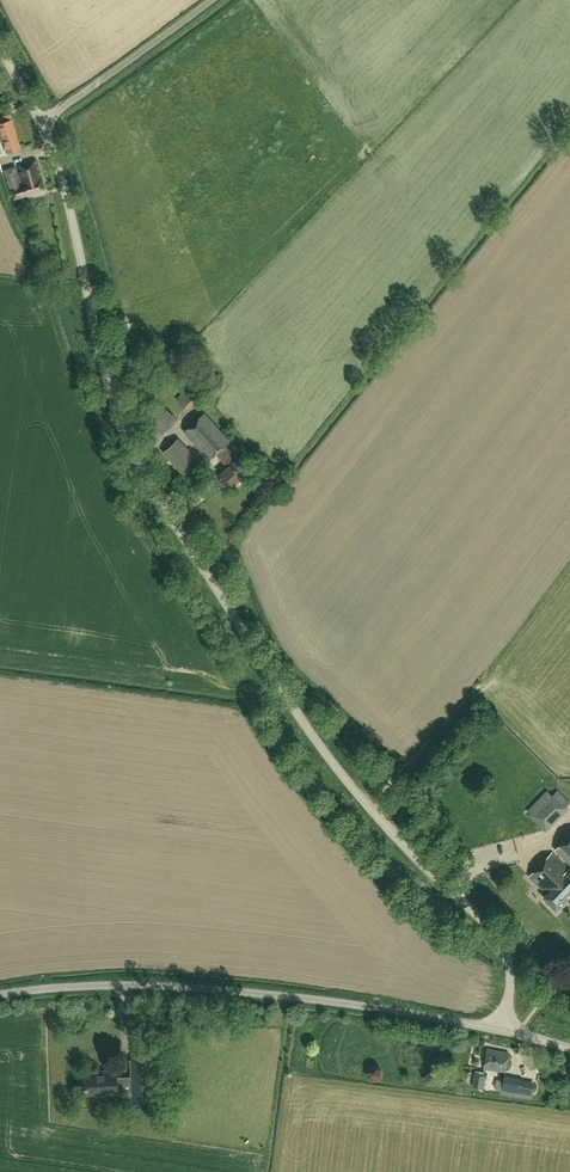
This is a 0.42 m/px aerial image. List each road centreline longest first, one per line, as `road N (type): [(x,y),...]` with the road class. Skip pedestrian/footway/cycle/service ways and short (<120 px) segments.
road 1 (unclassified): [(501,1029),(505,950),(312,736),(119,434),(68,200),(40,124)]
road 2 (tertiary): [(0,994),(123,984),(288,992),(501,1029)]
road 3 (unclassified): [(212,0),(40,124)]

